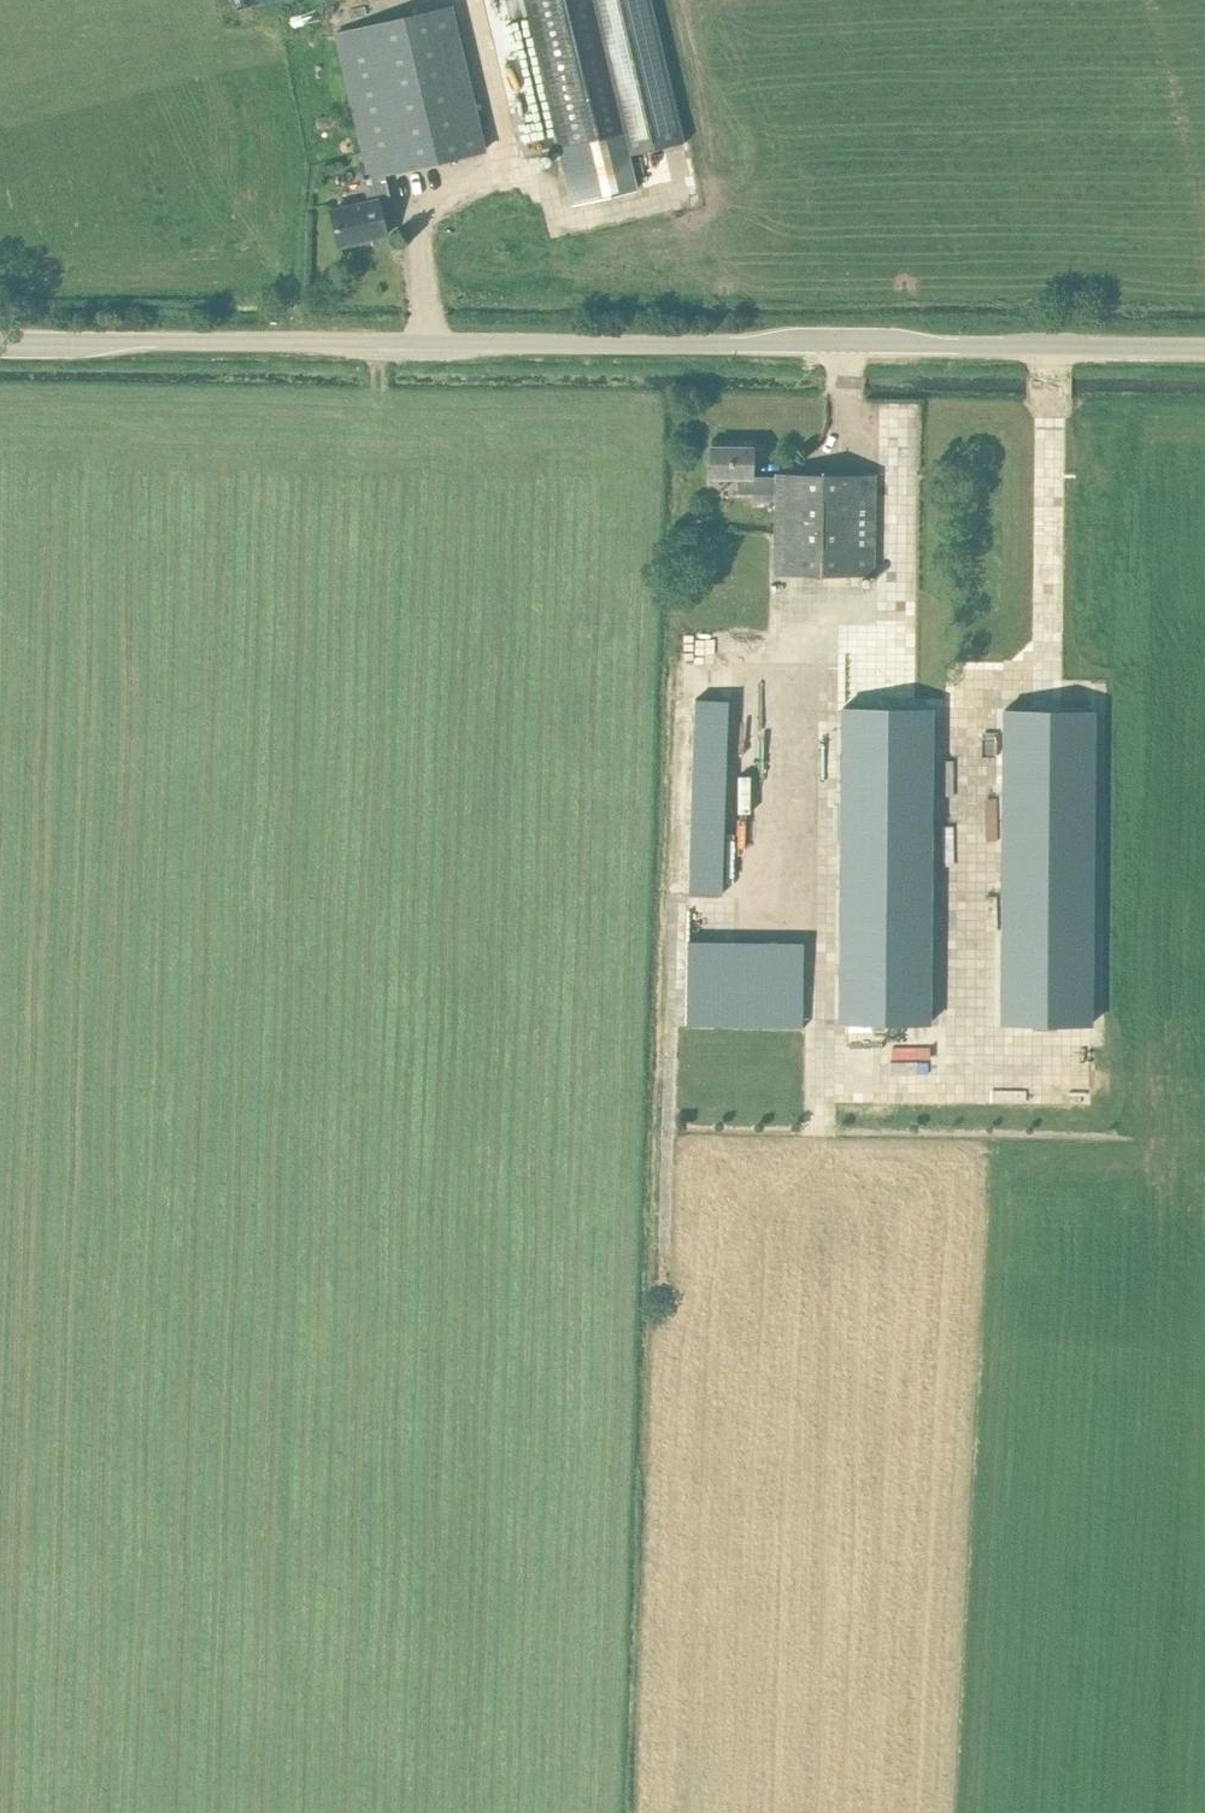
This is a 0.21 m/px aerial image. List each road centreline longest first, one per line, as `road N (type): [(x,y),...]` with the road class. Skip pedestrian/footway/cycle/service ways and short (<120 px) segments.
road 1 (unclassified): [(1204,350),(0,339)]

